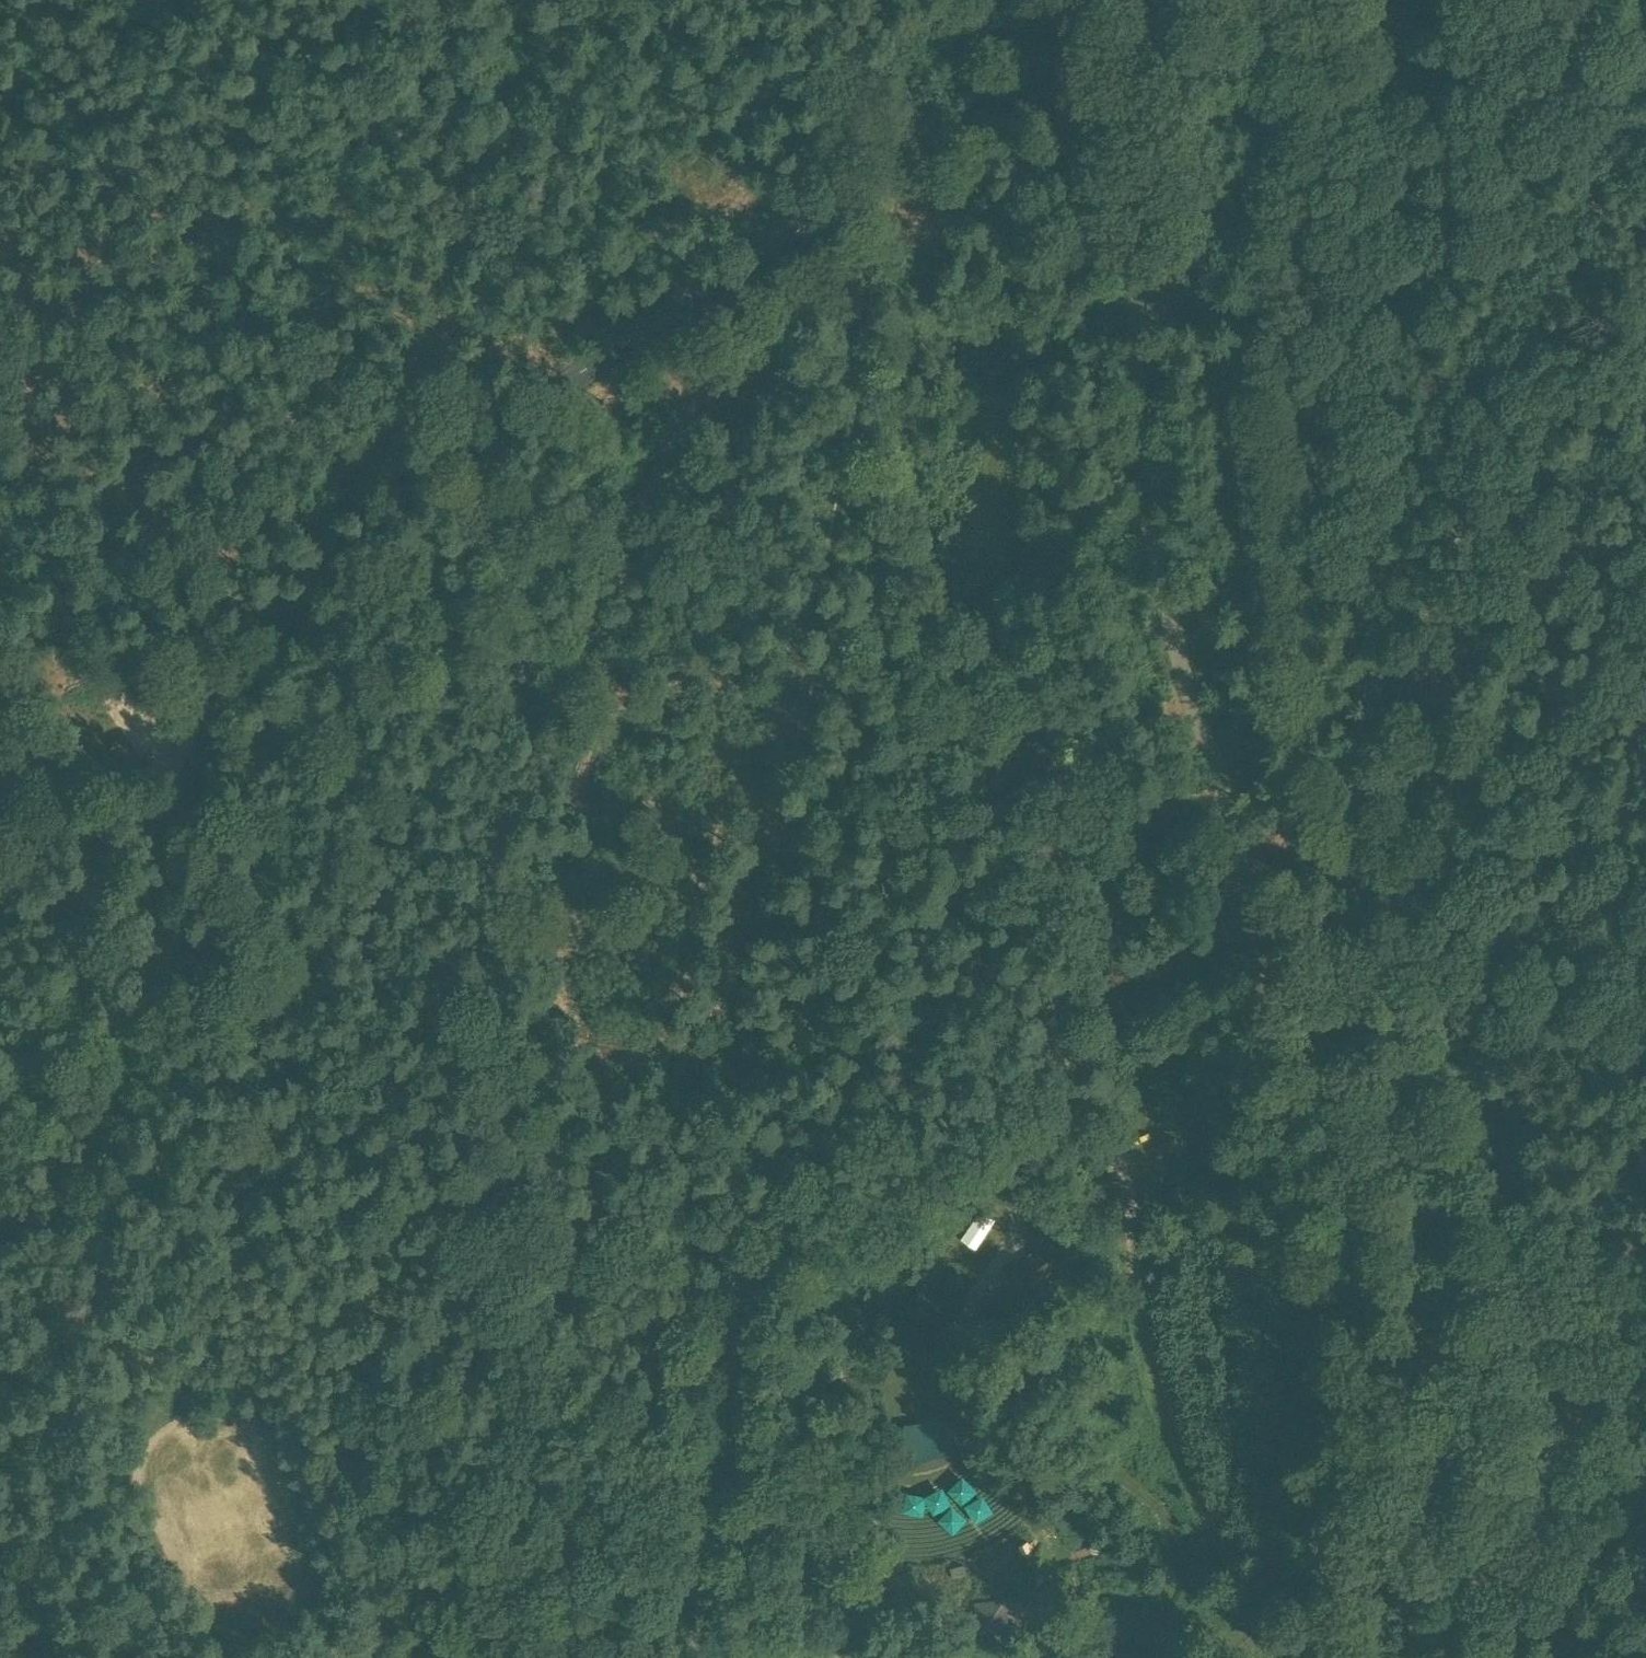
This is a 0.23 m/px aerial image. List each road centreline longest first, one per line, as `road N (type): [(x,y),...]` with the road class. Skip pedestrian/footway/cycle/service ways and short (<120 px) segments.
road 1 (unclassified): [(1354,1657),(1370,1604),(1388,1459),(1385,1343),(1370,1238),(1341,1095),(1165,626),(1146,491),(1136,353),(1164,0)]
road 2 (unclassified): [(377,517),(514,416),(1146,0)]
road 3 (unclassified): [(377,517),(277,634),(204,751),(177,811),(124,1054),(101,1107),(63,1157),(0,1206)]
road 4 (track): [(204,751),(167,732),(0,537)]
road 5 (unclassified): [(1174,1657),(1057,1614),(1025,1570)]

